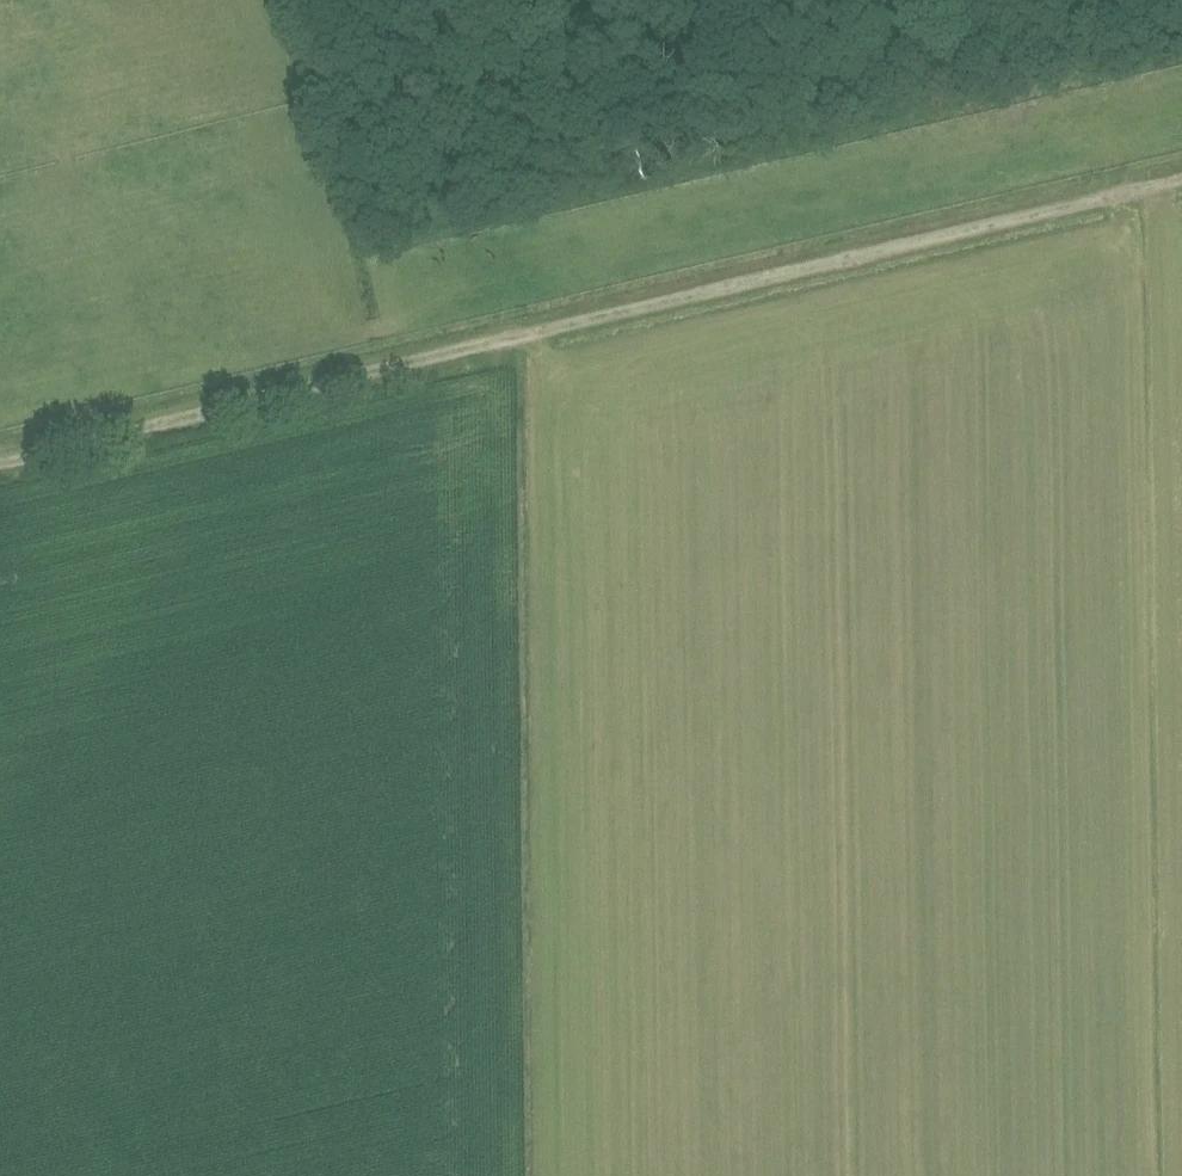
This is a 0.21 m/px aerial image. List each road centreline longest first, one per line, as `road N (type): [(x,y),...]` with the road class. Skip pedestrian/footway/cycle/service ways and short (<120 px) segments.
road 1 (track): [(0,462),(1181,184)]

